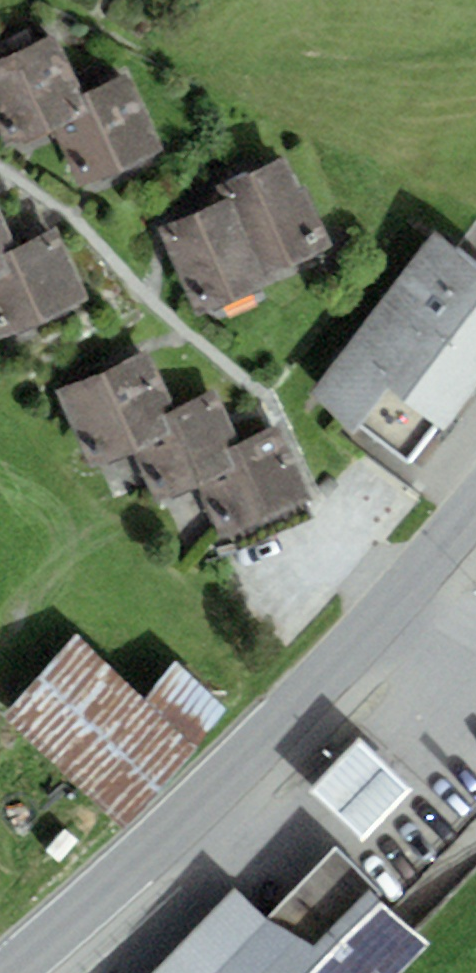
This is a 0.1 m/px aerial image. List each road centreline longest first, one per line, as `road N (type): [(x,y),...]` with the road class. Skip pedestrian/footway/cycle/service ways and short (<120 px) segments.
road 1 (tertiary): [(10,972),(263,737),(475,505)]

